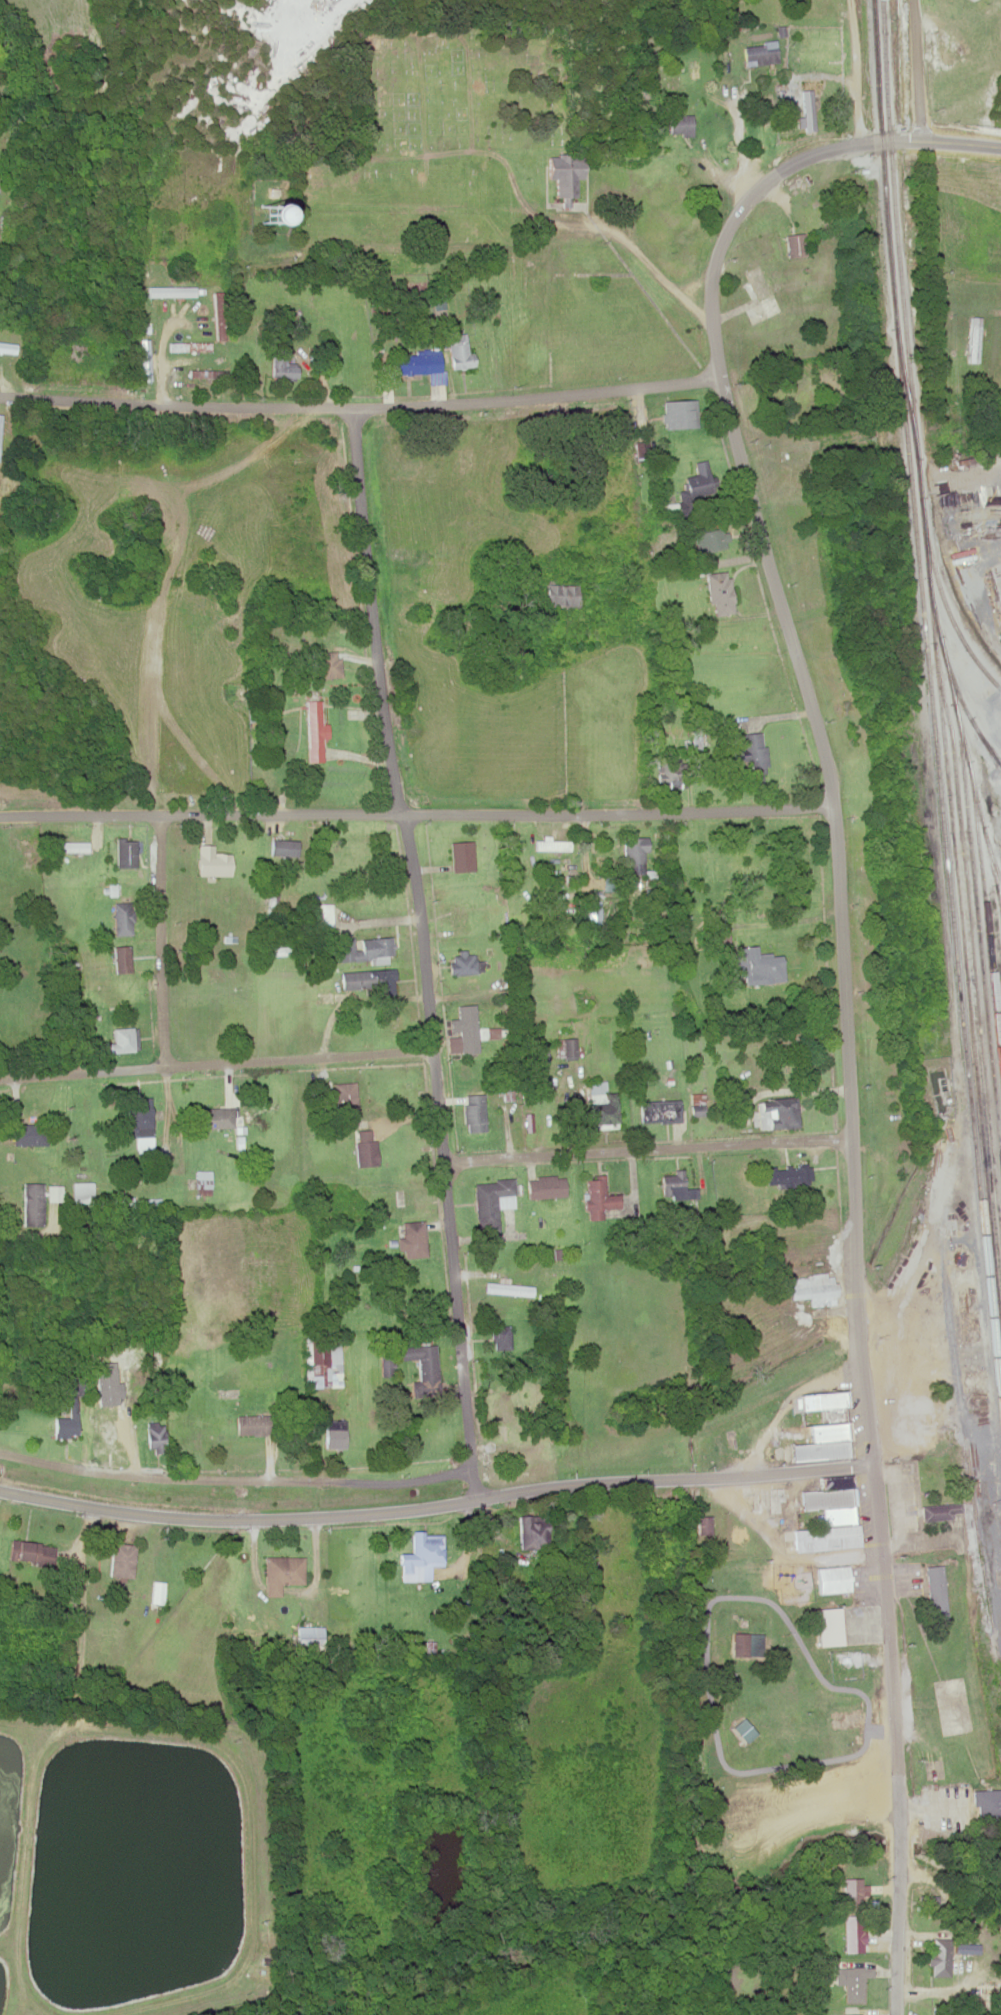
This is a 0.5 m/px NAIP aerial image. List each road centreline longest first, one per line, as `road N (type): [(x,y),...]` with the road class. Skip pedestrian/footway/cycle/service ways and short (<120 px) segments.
road 1 (tertiary): [(872,1462),(853,1295),(832,807),(806,676),(717,376),(711,291),(717,247),(748,196),(779,170),(843,145),(921,138)]
road 2 (residential): [(474,1495),(433,1048),(383,715),(351,408)]
road 3 (tertiary): [(872,1462),(574,1482),(384,1512),(259,1518),(142,1512),(0,1489)]
road 4 (residential): [(0,816),(832,807)]
road 5 (residential): [(717,376),(351,408),(0,394)]
road 6 (residential): [(471,1470),(390,1482),(178,1477),(0,1453)]
road 7 (residential): [(433,1048),(0,1080)]
road 8 (residential): [(442,1162),(851,1138)]
road 9 (residential): [(895,1853),(894,1719),(872,1462)]
road 10 (residential): [(82,397),(81,241),(99,189),(149,130),(238,106)]
road 11 (residential): [(167,1068),(159,815)]
road 12 (residential): [(896,2014),(895,1853)]
road 13 (residential): [(849,0),(859,143)]
road 14 (residential): [(921,138),(916,0)]

